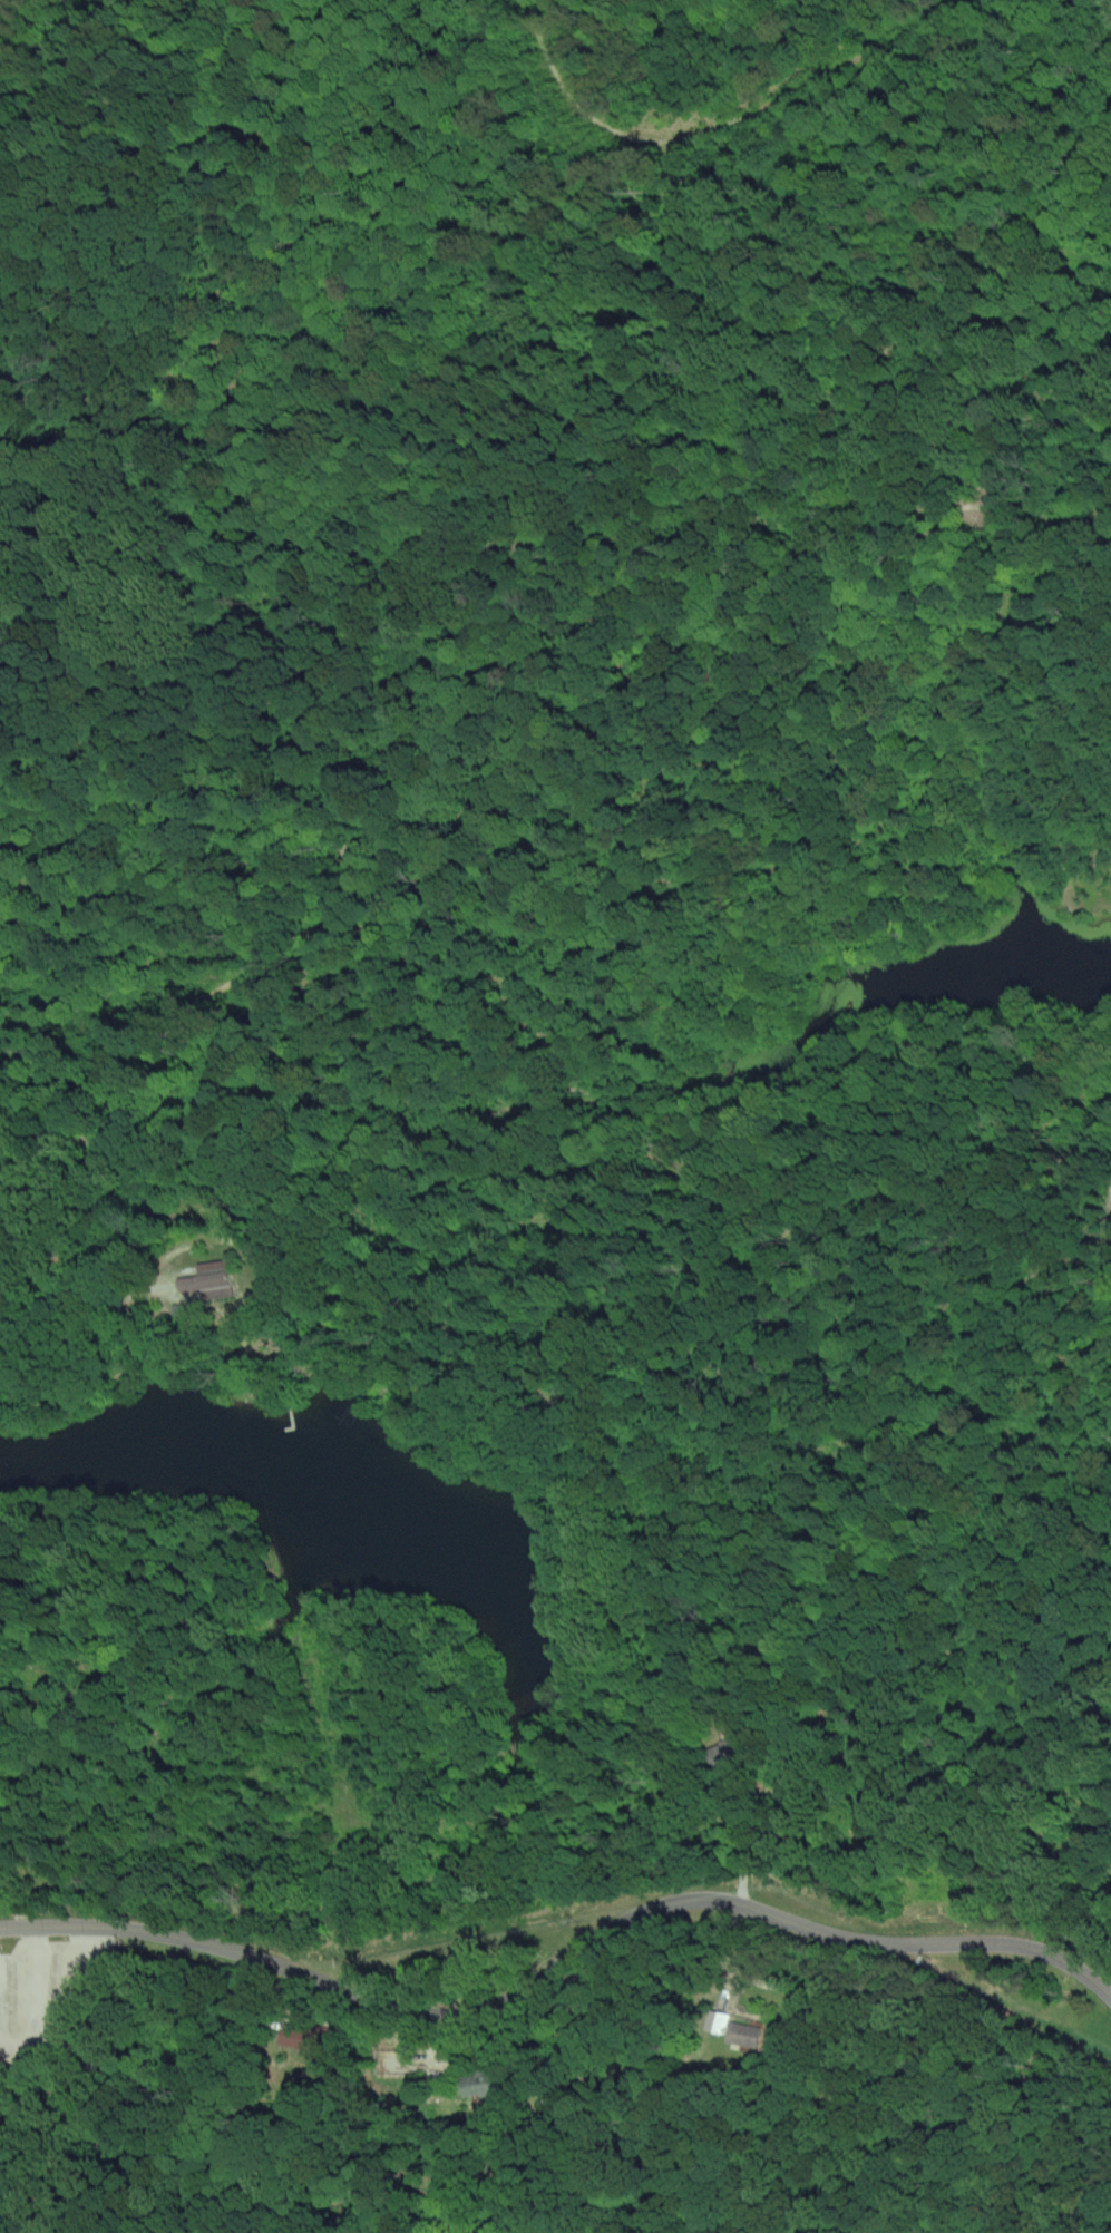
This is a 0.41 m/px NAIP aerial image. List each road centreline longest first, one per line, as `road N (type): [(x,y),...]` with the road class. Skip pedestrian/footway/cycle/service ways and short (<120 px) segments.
road 1 (residential): [(0,1929),(106,1925),(460,2020),(511,1999),(624,1920),(700,1899),(857,1944),(990,1941),(1074,1966),(1110,2000)]

